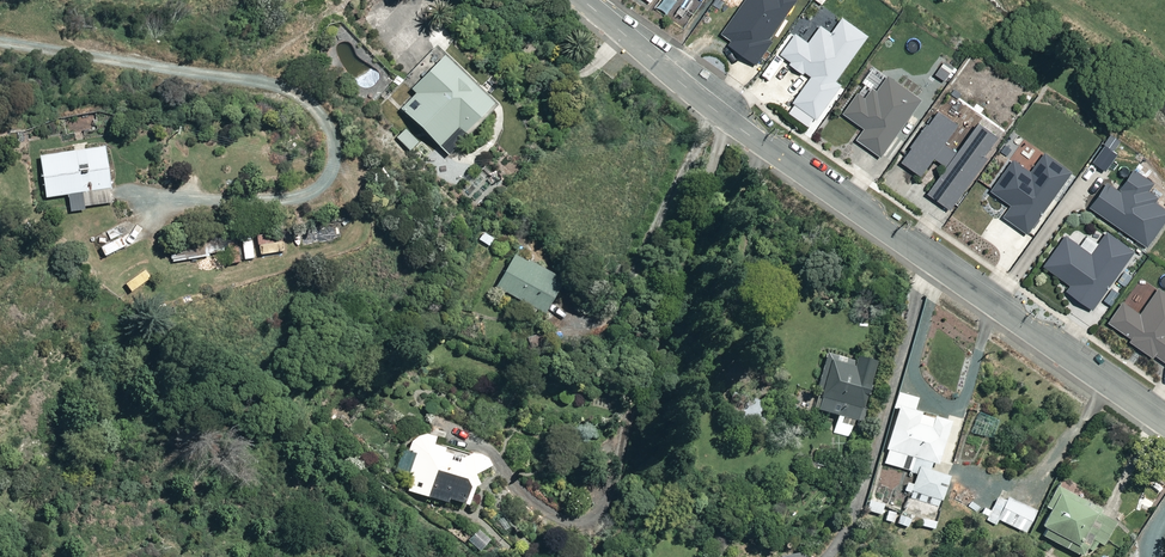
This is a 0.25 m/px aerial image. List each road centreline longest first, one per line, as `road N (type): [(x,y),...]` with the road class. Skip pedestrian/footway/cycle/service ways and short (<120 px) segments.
road 1 (residential): [(1164,425),(709,107),(582,0)]

